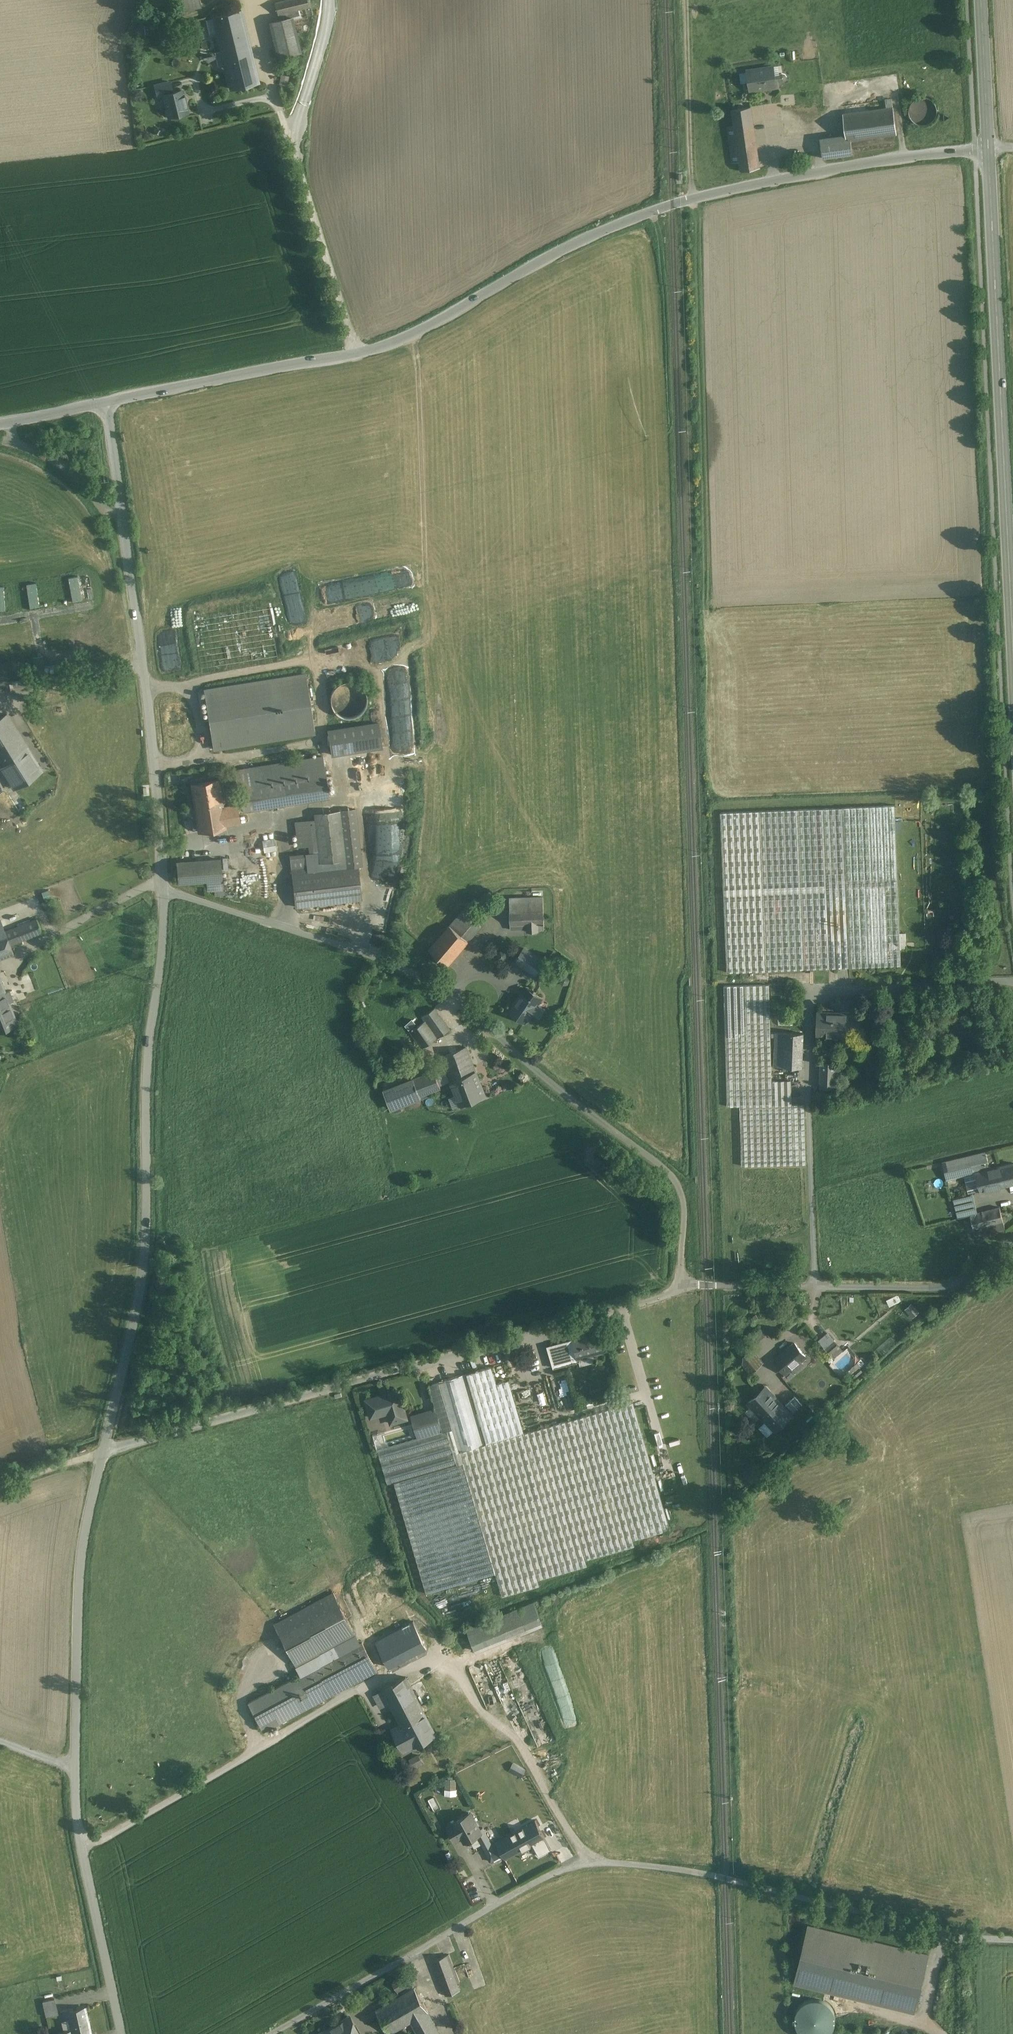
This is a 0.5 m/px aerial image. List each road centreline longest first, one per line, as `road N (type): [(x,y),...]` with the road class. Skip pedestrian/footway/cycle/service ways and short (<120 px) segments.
road 1 (unclassified): [(165,891),(397,966),(454,1002),(669,1172),(684,1219),(678,1289),(104,1450)]
road 2 (tertiary): [(109,403),(386,345),(579,240),(672,204),(806,173),(988,149)]
road 3 (unclassified): [(277,2033),(553,1876),(601,1863),(725,1878),(1012,1941)]
road 4 (tertiary): [(122,2033),(76,1807),(77,1591),(104,1450)]
road 5 (tertiary): [(104,1450),(145,1215),(148,1063),(165,891)]
road 6 (secondary): [(988,149),(1012,640)]
road 7 (tertiary): [(165,891),(109,403)]
road 8 (unclassified): [(1012,1236),(949,1285),(733,1286)]
road 9 (track): [(688,0),(693,199)]
road 10 (secondary): [(981,0),(988,149)]

